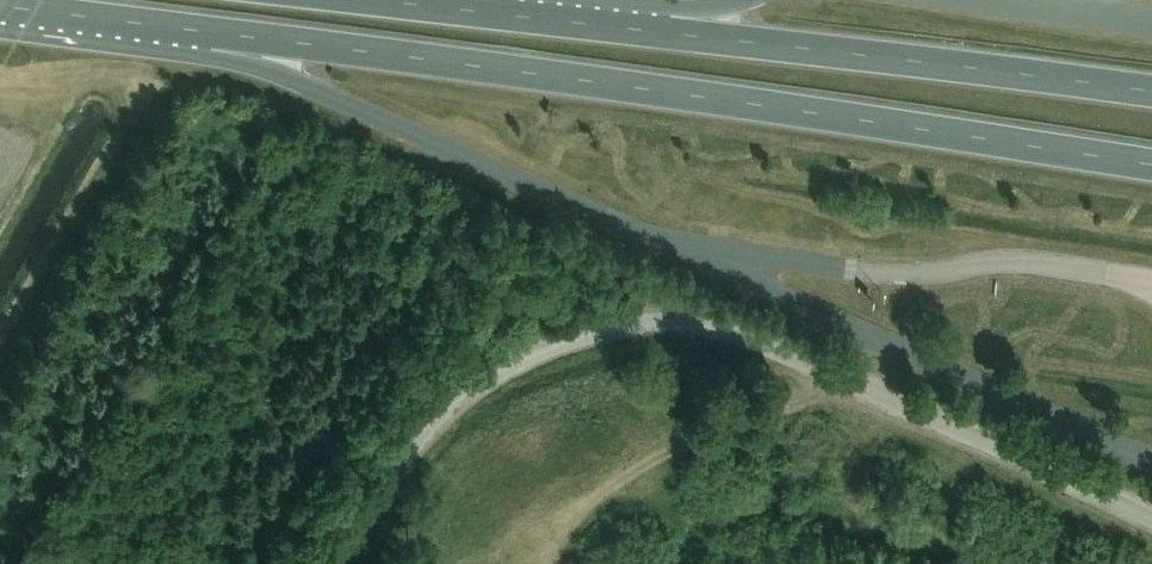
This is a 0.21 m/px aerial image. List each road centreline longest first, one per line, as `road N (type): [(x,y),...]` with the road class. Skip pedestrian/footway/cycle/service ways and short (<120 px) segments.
road 1 (trunk): [(198,30),(1151,163)]
road 2 (unclassified): [(338,563),(419,430),(463,387),(507,359),(589,331),(701,312),(1151,512)]
road 3 (trunk): [(198,30),(275,73),(660,242)]
road 4 (trunk): [(1151,91),(655,32)]
road 5 (trunk): [(655,32),(389,0)]
road 6 (trunk): [(0,4),(198,30)]

